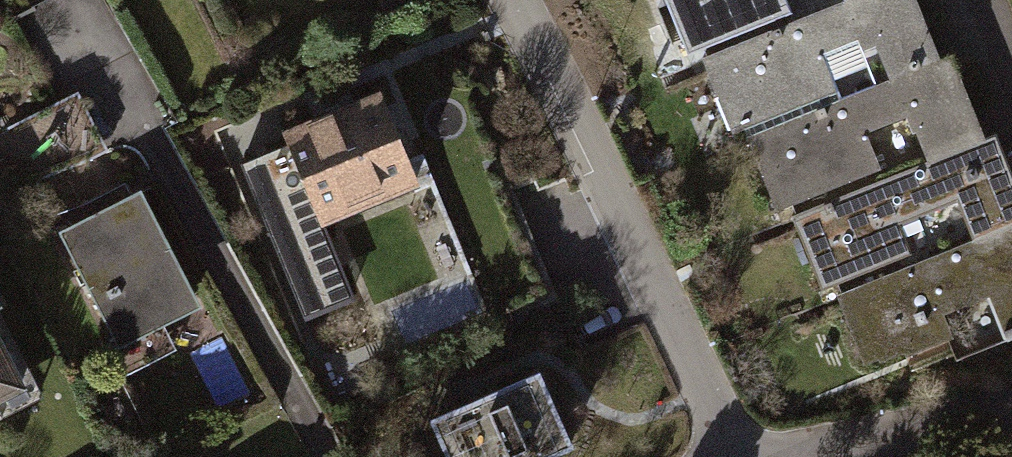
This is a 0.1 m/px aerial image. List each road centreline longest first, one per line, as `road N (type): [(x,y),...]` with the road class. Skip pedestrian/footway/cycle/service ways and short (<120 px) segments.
road 1 (residential): [(507,0),(741,456)]
road 2 (residential): [(792,456),(1011,411)]

